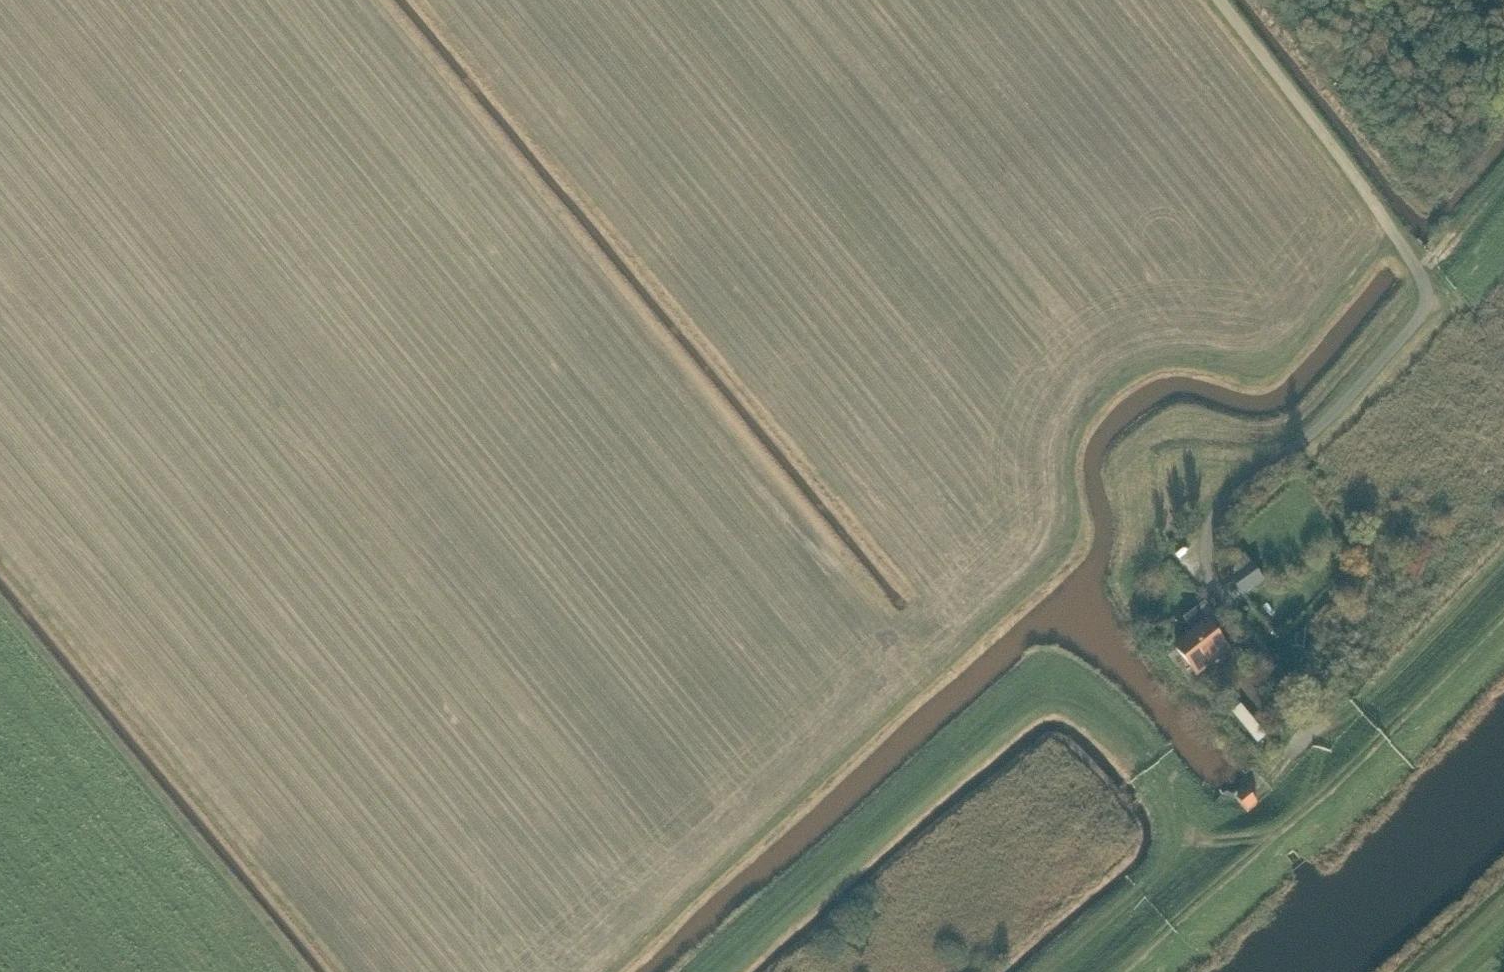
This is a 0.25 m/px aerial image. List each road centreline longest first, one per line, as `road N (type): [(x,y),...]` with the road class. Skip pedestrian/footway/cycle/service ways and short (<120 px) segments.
road 1 (track): [(1503,200),(1444,275),(1285,439),(1179,442),(1155,452),(1139,521),(1149,569),(1161,577),(1206,570)]

